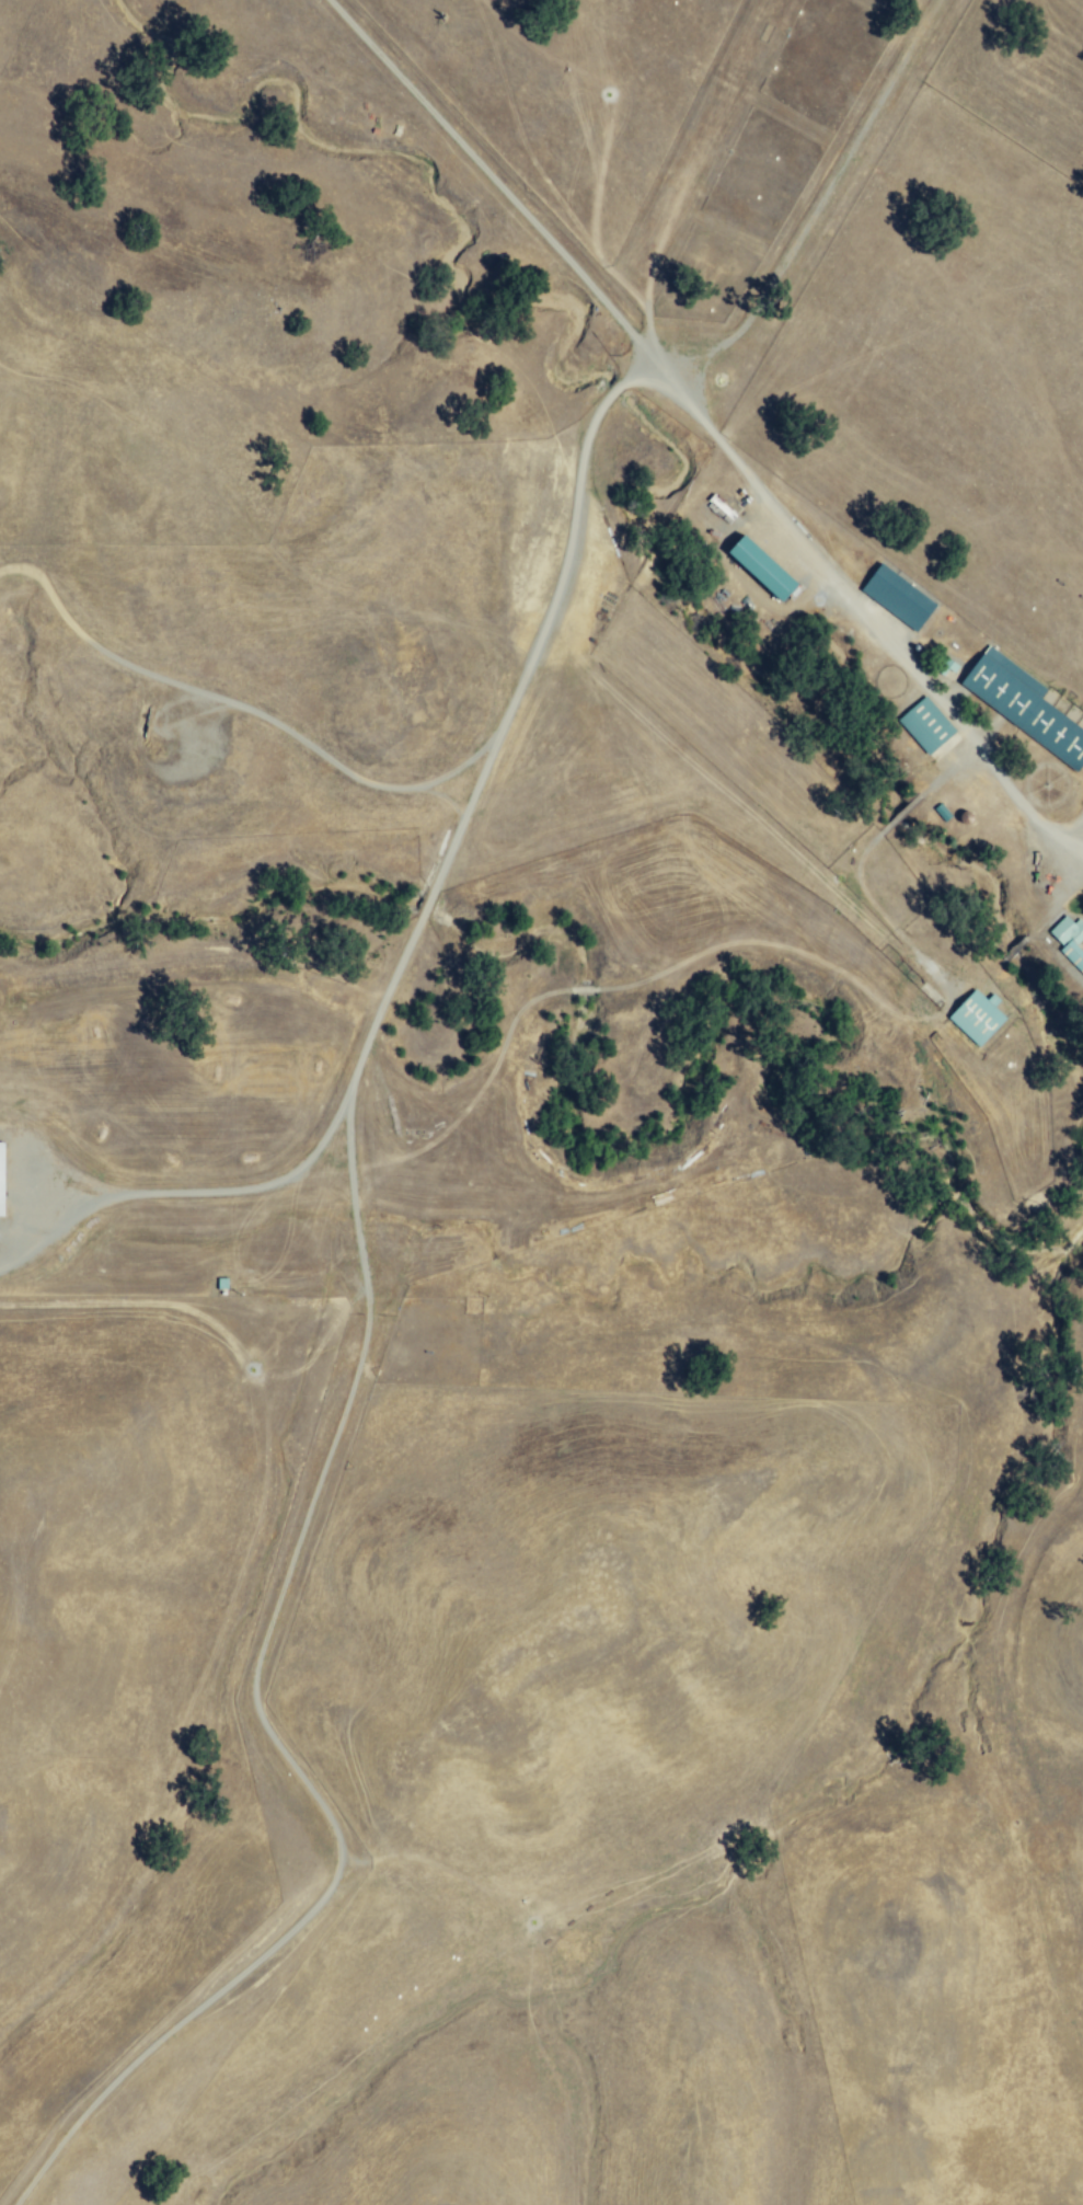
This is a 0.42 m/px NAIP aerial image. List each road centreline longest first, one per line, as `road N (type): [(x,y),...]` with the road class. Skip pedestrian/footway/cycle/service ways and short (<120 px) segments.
road 1 (track): [(1082,878),(1038,932),(934,1018),(900,1015),(819,956),(759,933),(717,942),(648,979),(546,994),(522,1011),(400,1273),(405,1285),(398,1311),(293,1526),(258,1634),(253,1691),(266,1745),(343,1830),(356,1859),(341,1896),(270,1945)]
road 2 (track): [(270,1945),(110,2086),(48,2157),(24,2204)]

